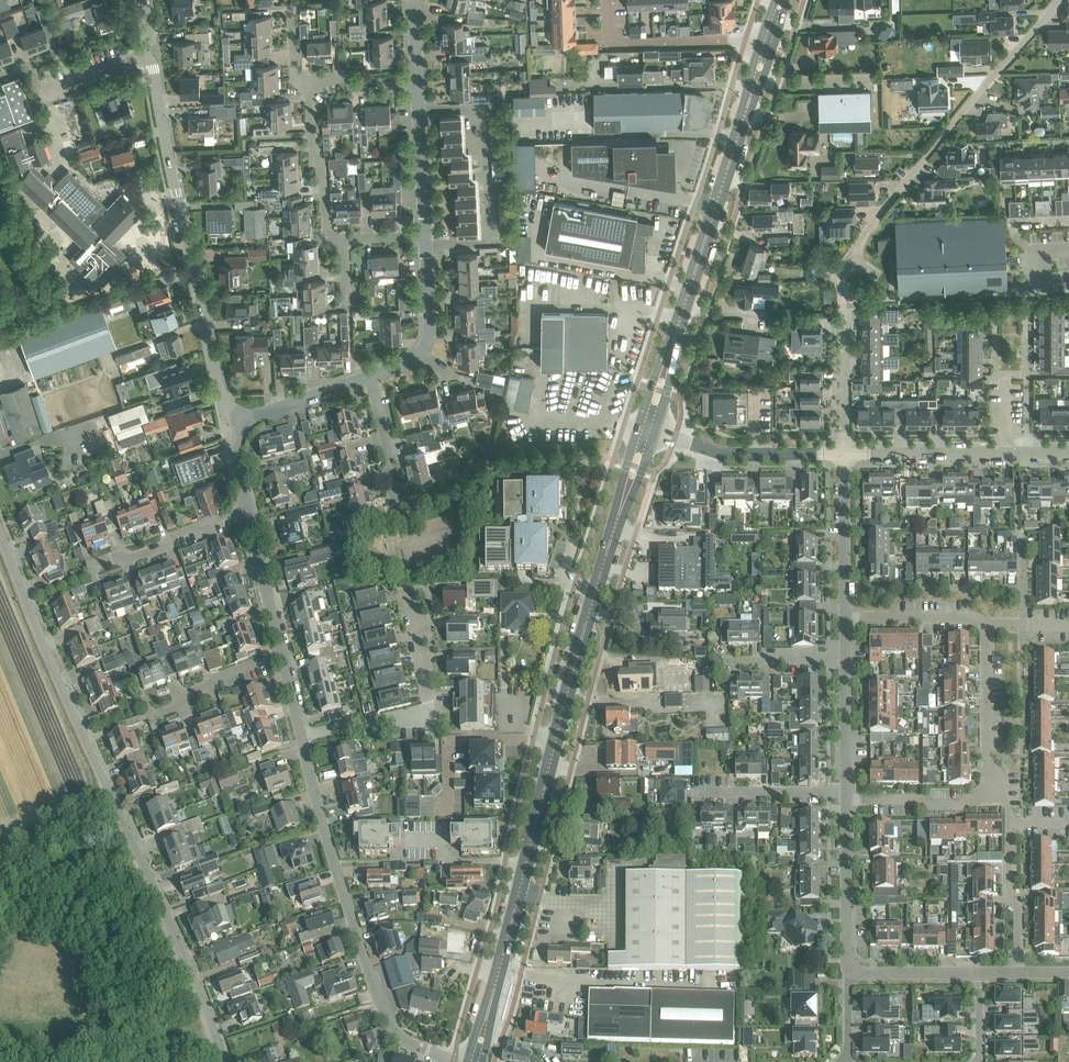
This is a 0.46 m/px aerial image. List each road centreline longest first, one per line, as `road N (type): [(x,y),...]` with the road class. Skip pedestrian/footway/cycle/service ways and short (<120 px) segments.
road 1 (unclassified): [(224,1061),(0,532)]
road 2 (primary): [(487,1018),(624,498)]
road 3 (residential): [(455,1060),(405,1041),(391,1025),(301,734)]
road 4 (residential): [(236,421),(223,404),(210,348),(153,54)]
road 5 (residential): [(842,299),(842,275),(856,247),(1059,0)]
road 6 (primary): [(667,355),(754,86)]
road 7 (residential): [(301,734),(429,709),(405,588)]
road 8 (residential): [(759,43),(609,43),(608,0)]
road 9 (residential): [(988,622),(989,766),(1009,798)]
road 10 (residential): [(849,975),(846,798)]
road 11 (residential): [(1009,798),(1018,973)]
road 12 (residential): [(372,378),(415,359),(428,338),(425,239)]
road 13 (residential): [(310,87),(327,233),(345,242)]
road 14 (residential): [(846,618),(845,454)]
road 15 (residential): [(1009,798),(846,798)]
road 16 (residential): [(845,454),(1007,452)]
road 17 (residential): [(96,566),(246,513)]
road 18 (residential): [(425,239),(416,83)]
road 19 (residential): [(699,793),(846,798)]
road 20 (residential): [(283,653),(246,513)]
road 21 (residential): [(236,421),(372,378)]
road 22 (residential): [(846,618),(988,622)]
road 23 (residential): [(154,711),(211,679),(283,653)]
road 24 (residential): [(845,454),(845,315)]
road 25 (residential): [(846,798),(846,660)]
road 26 (residential): [(980,973),(849,975)]
road 27 (residential): [(397,502),(372,378)]

